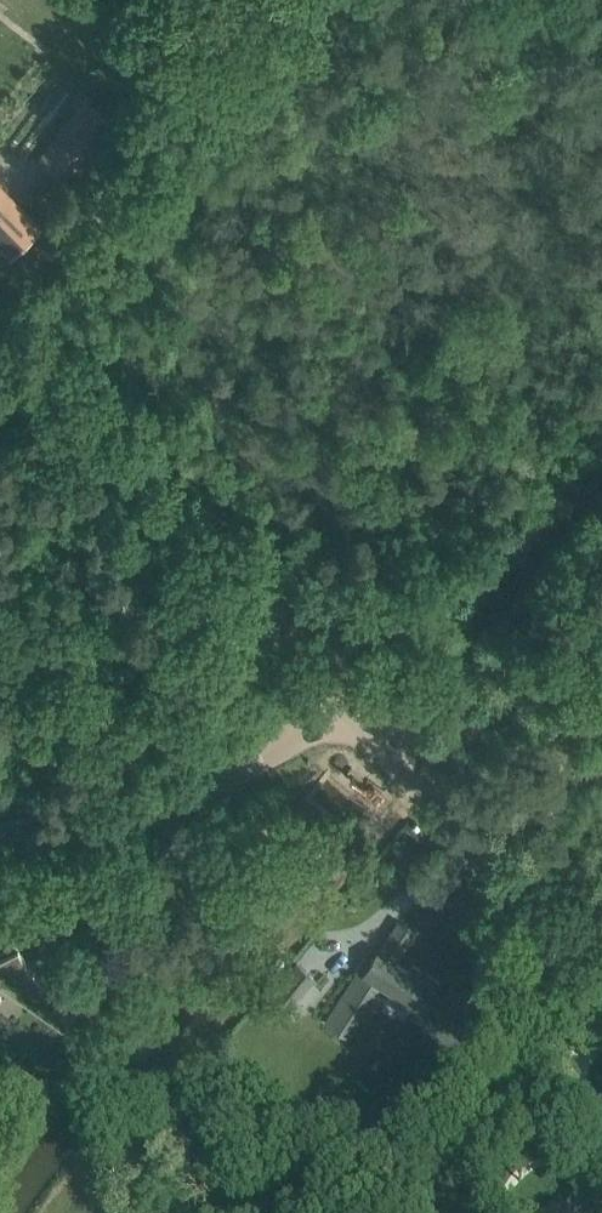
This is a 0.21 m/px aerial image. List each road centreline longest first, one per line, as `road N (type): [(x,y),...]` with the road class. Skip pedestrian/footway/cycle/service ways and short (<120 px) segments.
road 1 (unclassified): [(340,704),(0,341)]
road 2 (track): [(410,781),(351,865),(137,1113)]
road 3 (track): [(261,0),(0,329)]
road 4 (unclassified): [(601,971),(524,904),(340,704)]
road 5 (unclassified): [(0,832),(191,795),(256,766),(340,704)]

